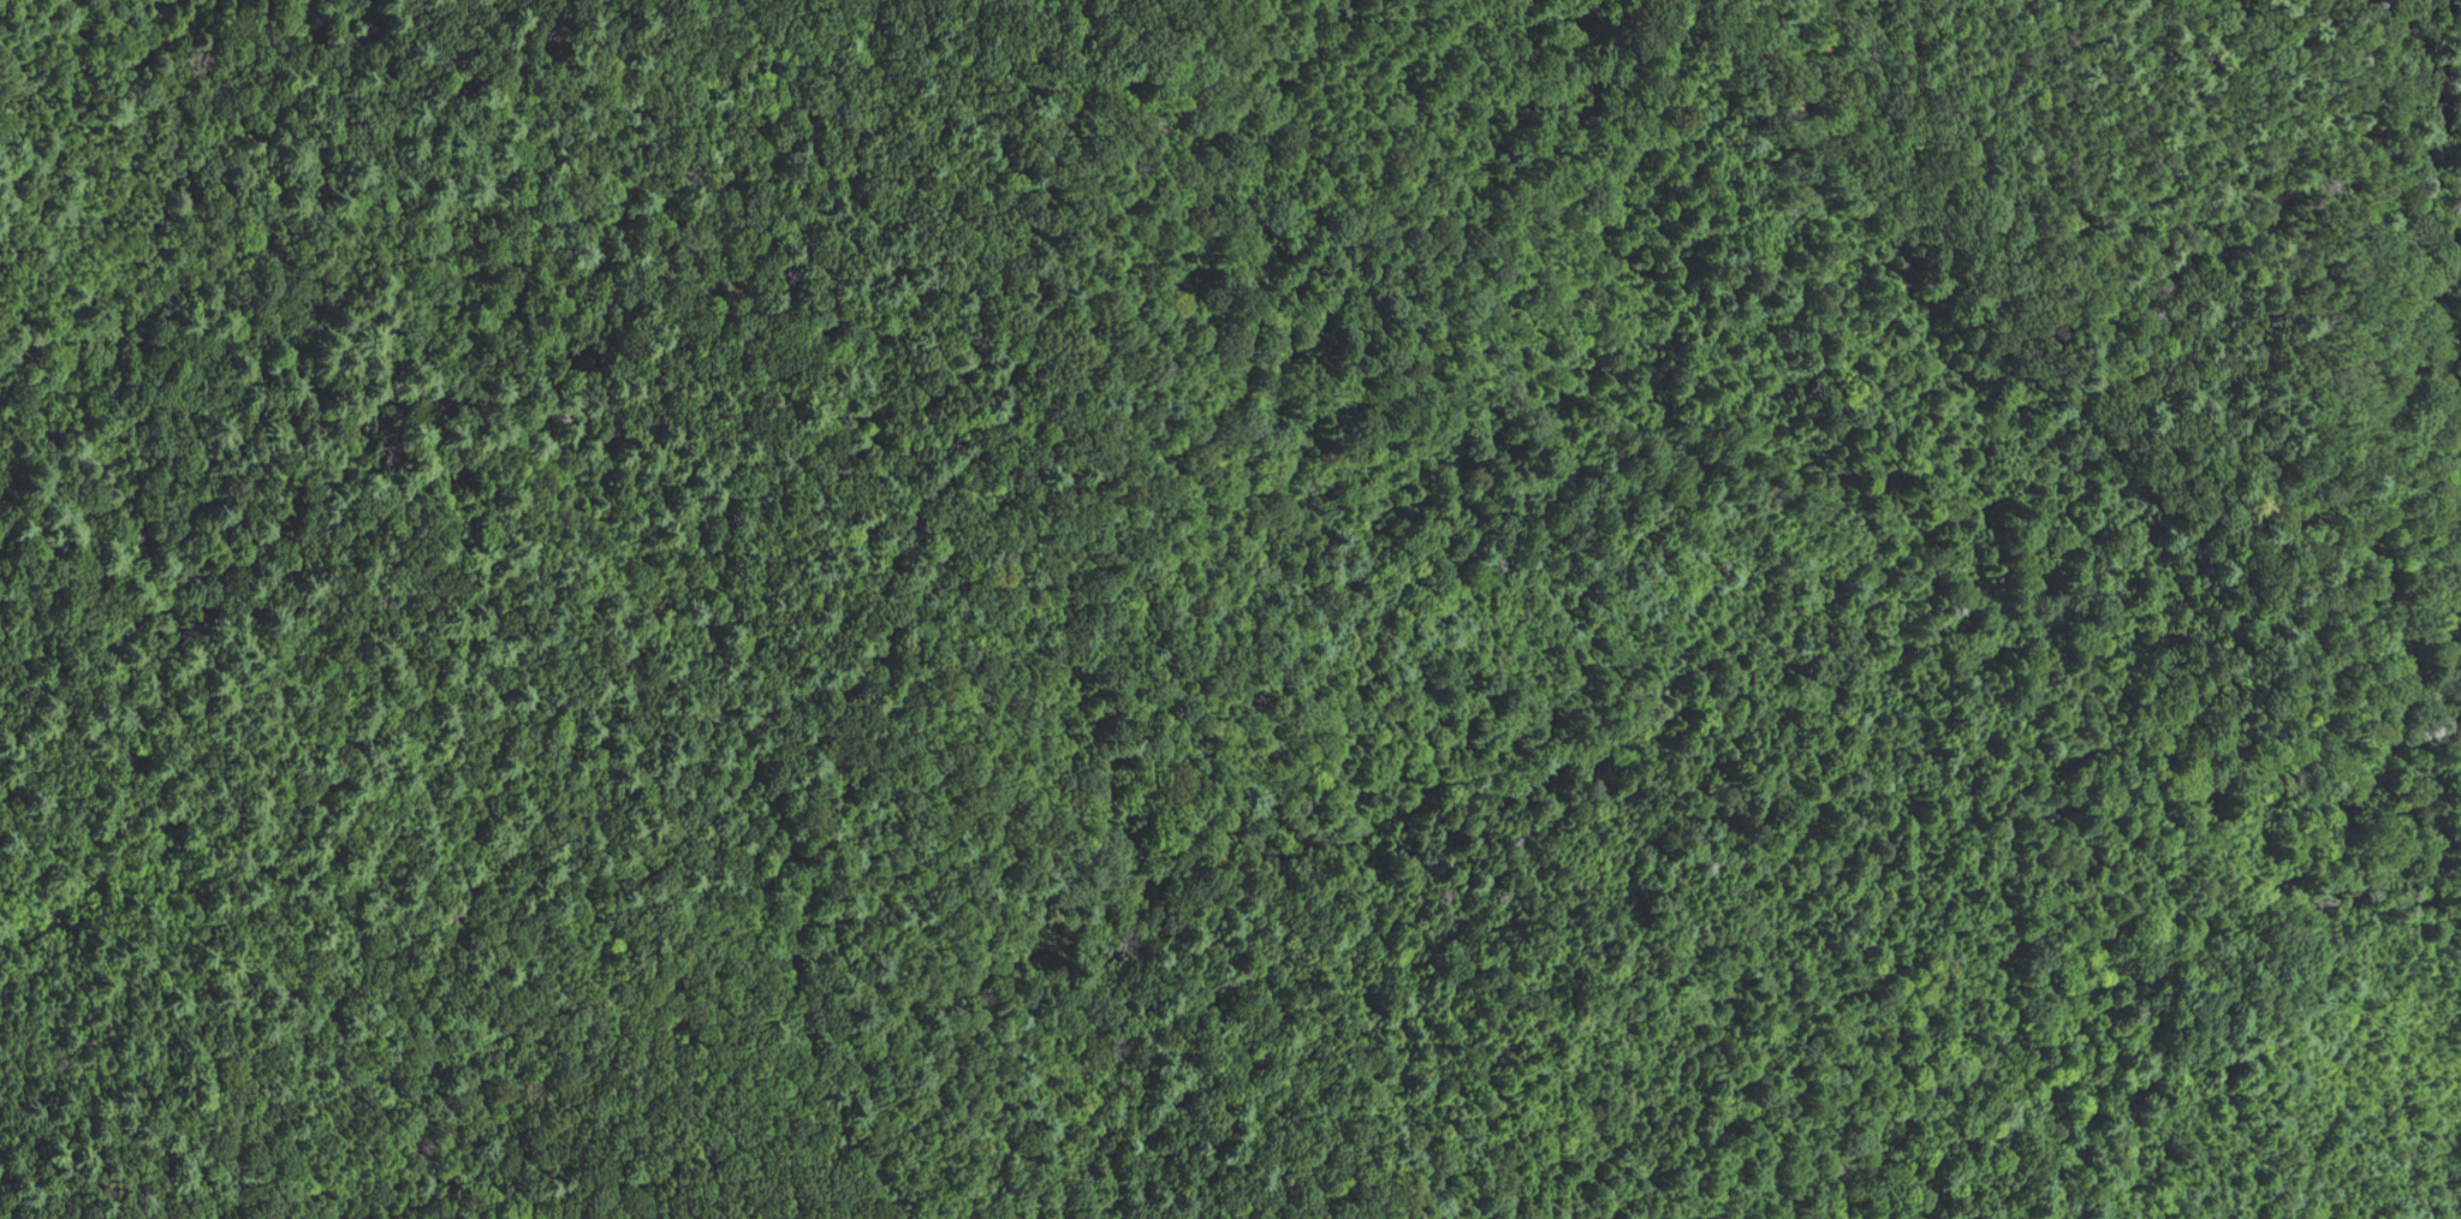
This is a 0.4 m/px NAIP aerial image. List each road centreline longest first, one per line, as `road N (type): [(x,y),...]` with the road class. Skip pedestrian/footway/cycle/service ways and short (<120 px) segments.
road 1 (residential): [(2460,1022),(2442,971),(2312,915),(2283,882),(2225,855),(2146,891),(2064,874)]

